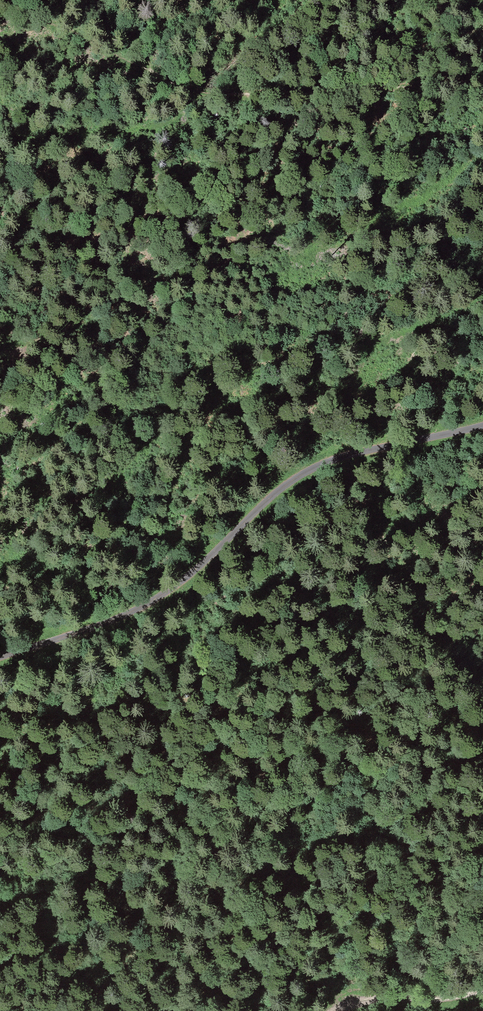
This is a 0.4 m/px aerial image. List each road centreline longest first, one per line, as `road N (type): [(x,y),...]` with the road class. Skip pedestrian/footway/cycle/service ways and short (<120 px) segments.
road 1 (track): [(482,426),(373,450),(294,480),(156,601),(0,660)]
road 2 (track): [(482,81),(153,50),(156,0)]
road 3 (track): [(336,1010),(359,1001),(431,1002),(482,990)]

